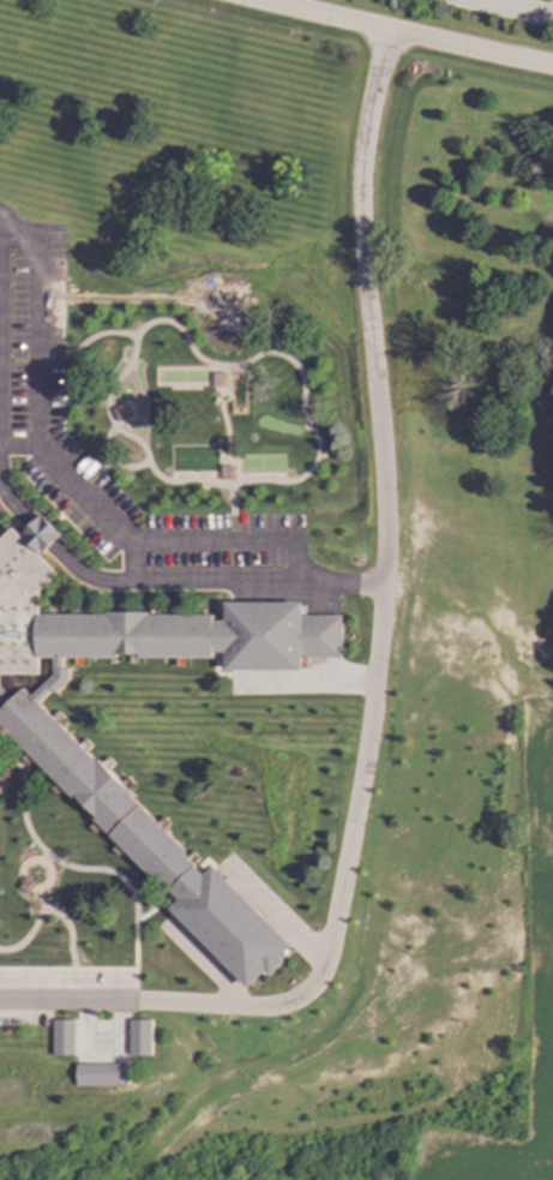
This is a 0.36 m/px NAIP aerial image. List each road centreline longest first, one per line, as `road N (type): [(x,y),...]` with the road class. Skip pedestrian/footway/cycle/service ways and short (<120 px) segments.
road 1 (residential): [(552,67),(252,0)]

